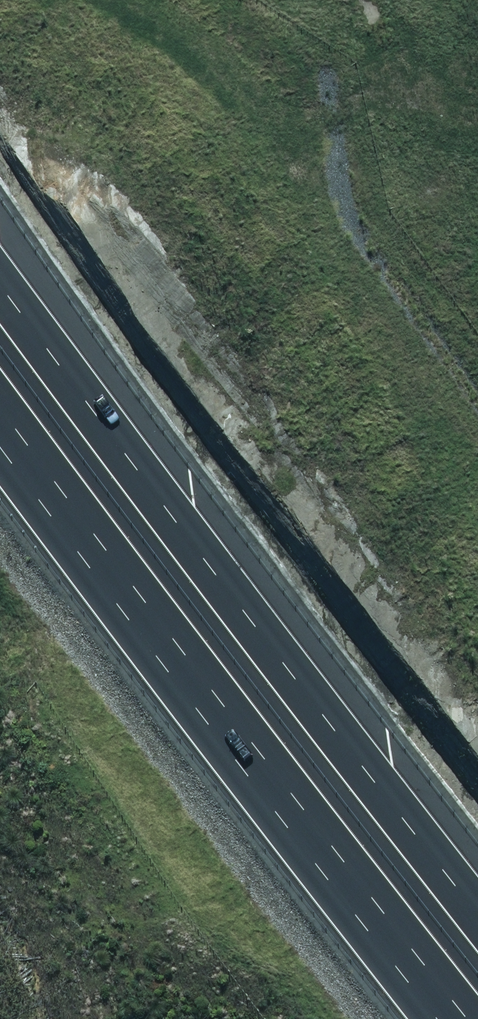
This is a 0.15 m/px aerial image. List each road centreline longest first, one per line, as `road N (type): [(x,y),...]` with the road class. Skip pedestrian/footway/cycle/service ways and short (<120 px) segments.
road 1 (motorway): [(0,267),(477,905)]
road 2 (motorway): [(464,1018),(0,395)]

